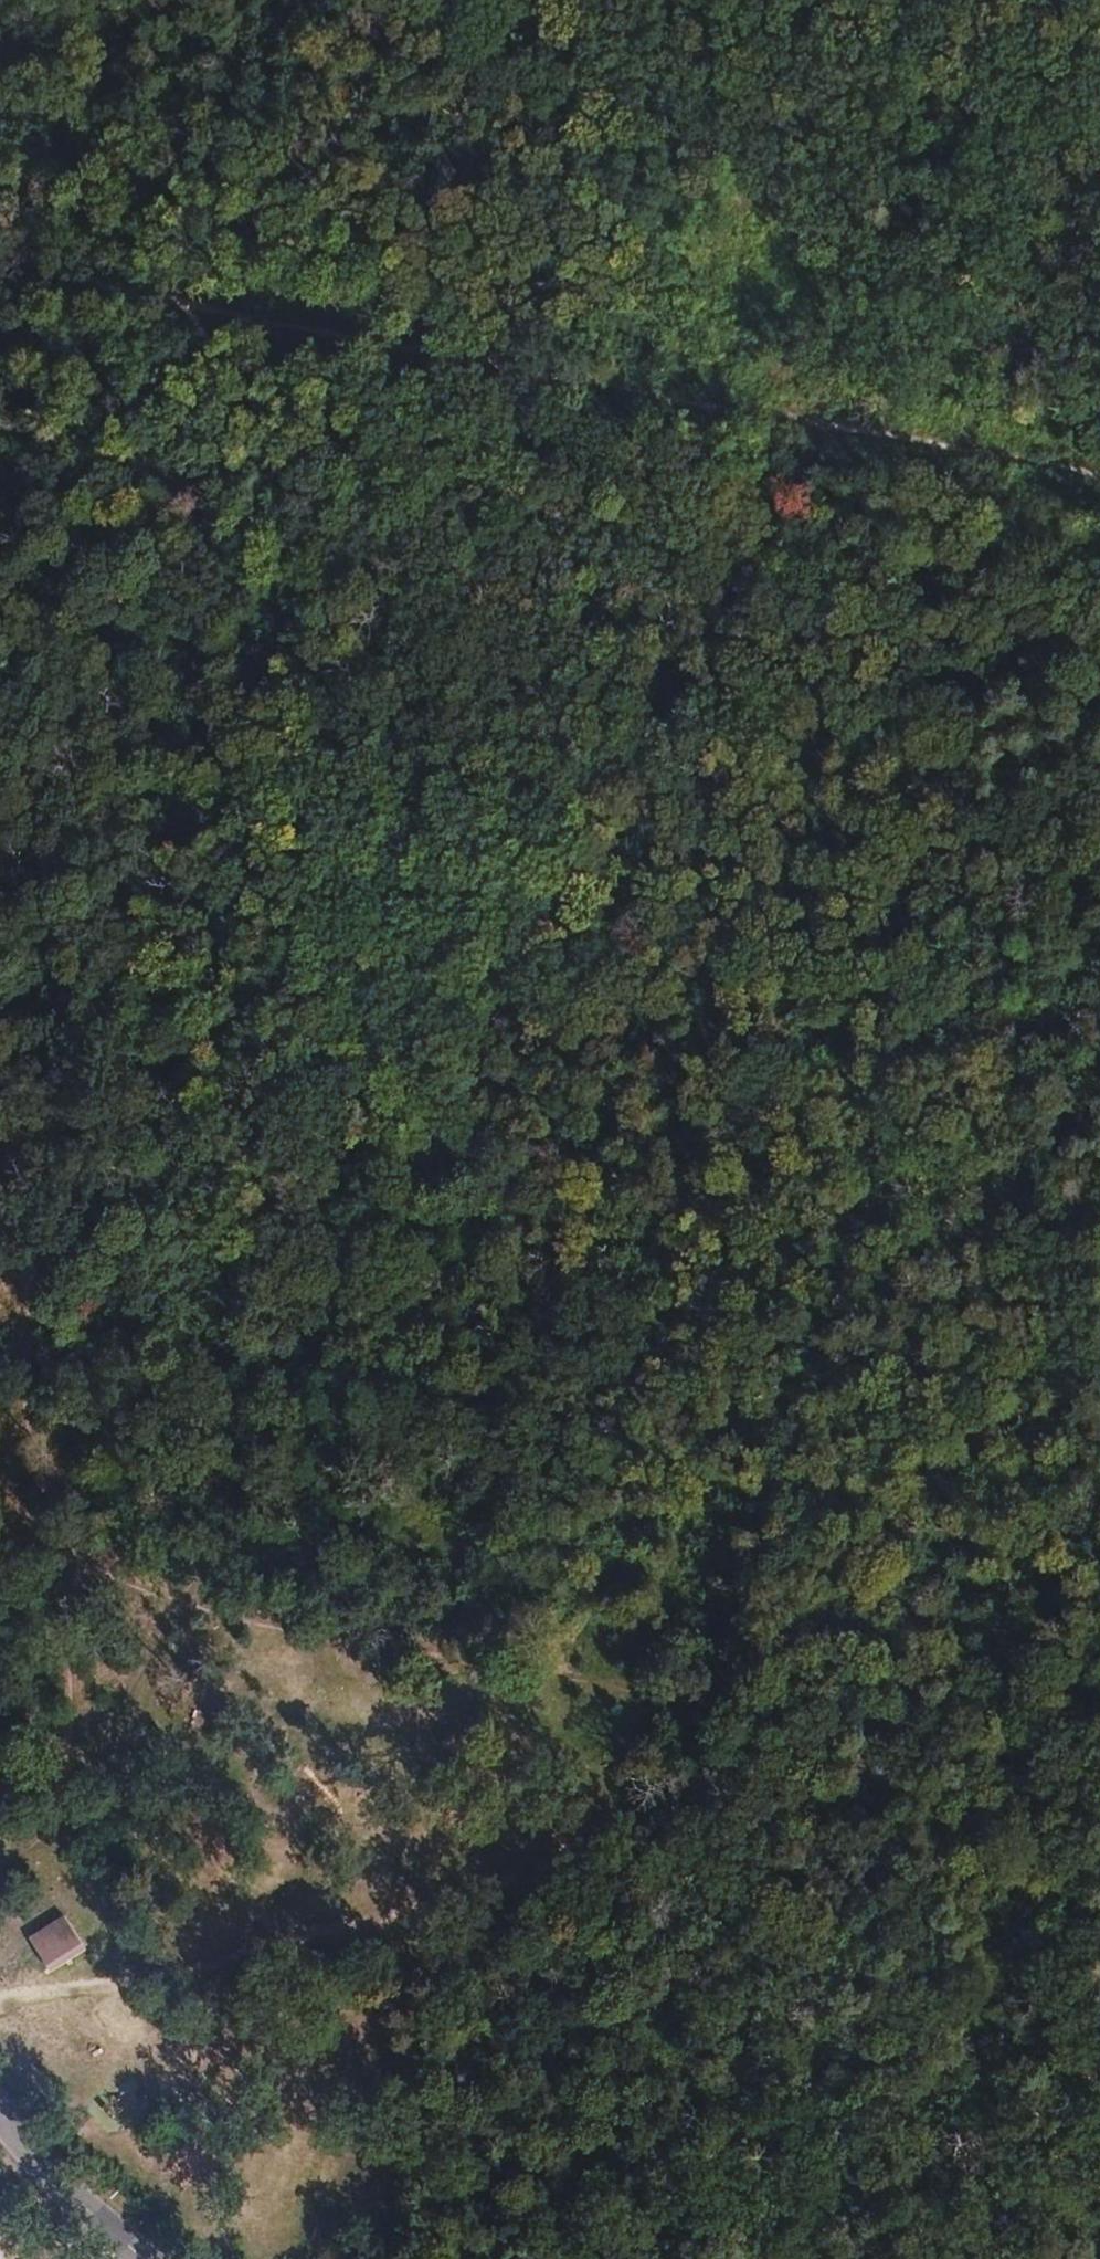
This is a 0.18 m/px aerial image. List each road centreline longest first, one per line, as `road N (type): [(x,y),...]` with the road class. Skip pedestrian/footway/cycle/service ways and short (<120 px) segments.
road 1 (tertiary): [(0,2128),(148,2258)]

